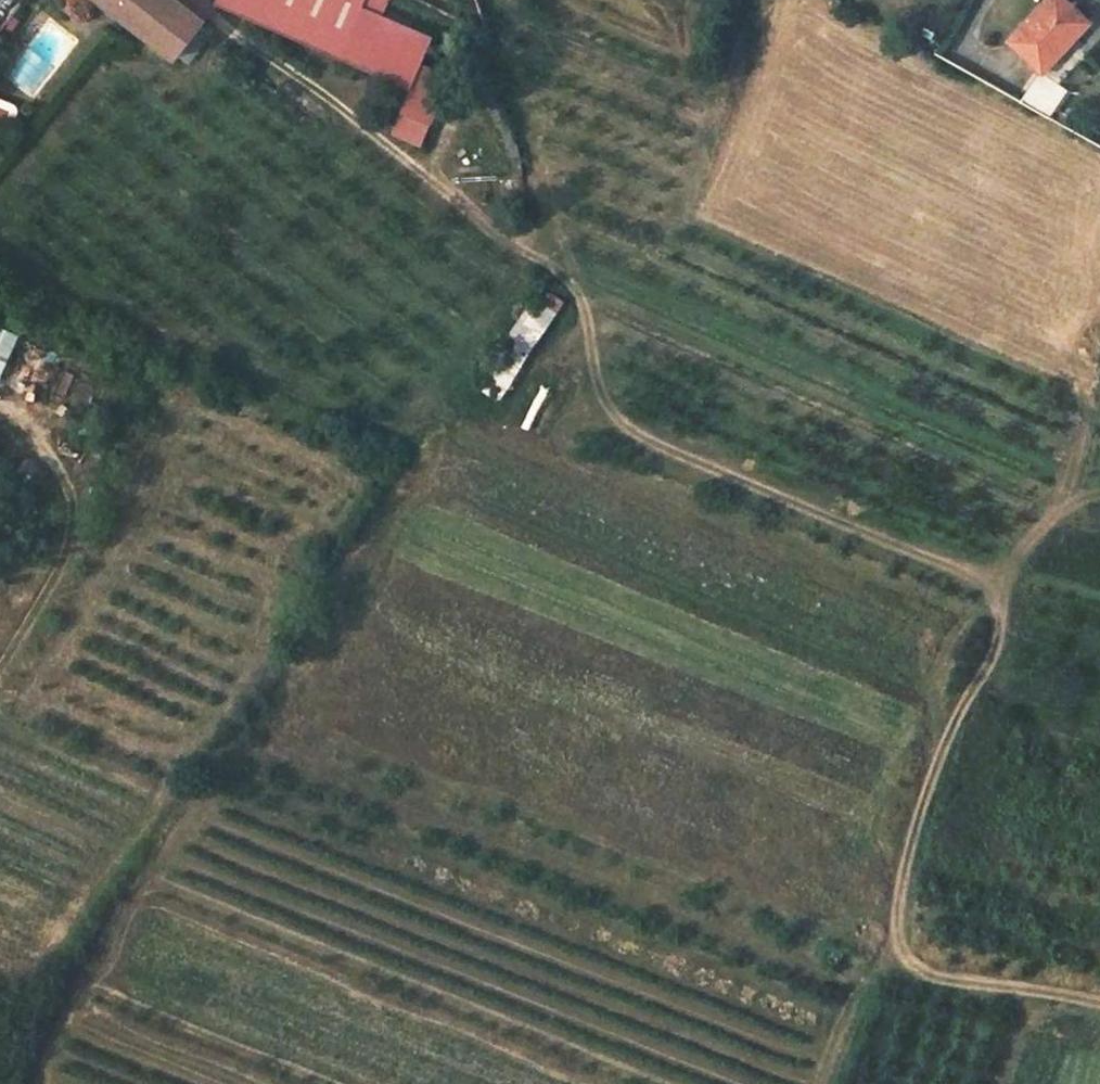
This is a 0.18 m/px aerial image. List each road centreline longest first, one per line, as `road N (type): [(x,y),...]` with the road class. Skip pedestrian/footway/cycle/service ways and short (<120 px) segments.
road 1 (track): [(812,1083),(850,992),(897,968),(1099,1007)]
road 2 (track): [(0,404),(33,420),(63,453),(74,492),(55,573),(0,655)]

